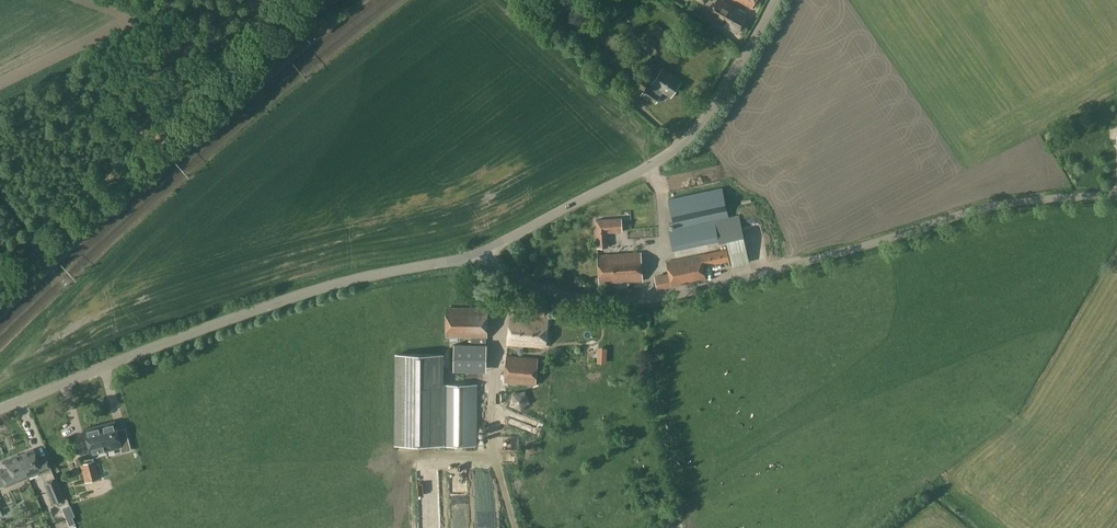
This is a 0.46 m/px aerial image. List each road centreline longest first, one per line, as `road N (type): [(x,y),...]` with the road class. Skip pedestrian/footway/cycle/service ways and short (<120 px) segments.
road 1 (unclassified): [(1116,196),(986,208),(644,299),(571,297),(493,271),(477,256)]
road 2 (unclassified): [(0,410),(310,291),(477,256)]
road 3 (unclassified): [(477,256),(683,142),(774,0)]

